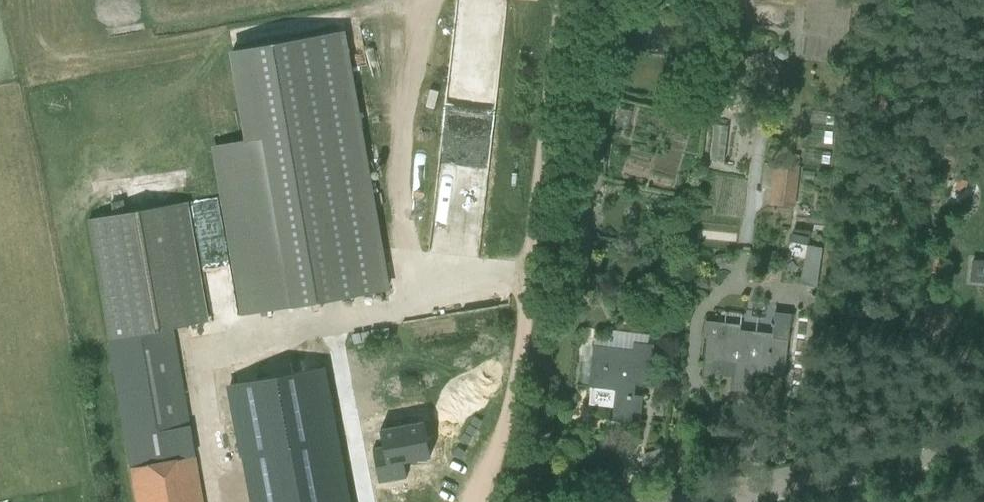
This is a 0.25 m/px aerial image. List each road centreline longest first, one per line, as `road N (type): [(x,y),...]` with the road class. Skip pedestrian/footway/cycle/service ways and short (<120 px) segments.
road 1 (track): [(472,501),(509,422),(526,326),(561,0)]
road 2 (unclassified): [(686,501),(983,439)]

